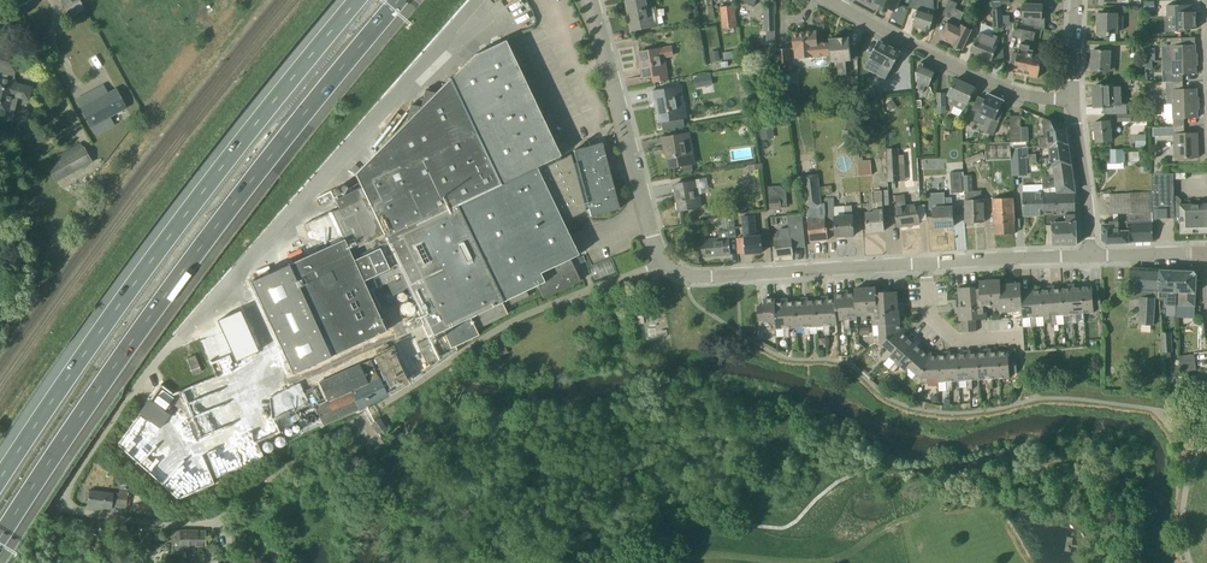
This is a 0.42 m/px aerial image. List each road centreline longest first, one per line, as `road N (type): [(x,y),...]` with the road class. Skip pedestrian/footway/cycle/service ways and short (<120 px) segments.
road 1 (motorway): [(0,538),(200,246),(398,0)]
road 2 (unclassified): [(478,0),(170,347),(57,504)]
road 3 (motorway): [(359,0),(173,233),(0,482)]
road 4 (residential): [(665,263),(653,245),(588,0)]
road 5 (unclassified): [(422,378),(524,316),(665,263)]
road 6 (residential): [(1072,99),(1025,97),(997,86),(827,0)]
road 7 (residential): [(218,520),(422,378)]
road 8 (unclassified): [(738,276),(925,263)]
road 9 (unclassified): [(925,263),(1091,255)]
road 10 (residential): [(57,504),(124,521),(218,520)]
road 11 (residential): [(1091,255),(1072,99)]
road 12 (residential): [(1019,339),(960,342),(948,333),(934,321),(925,263)]

